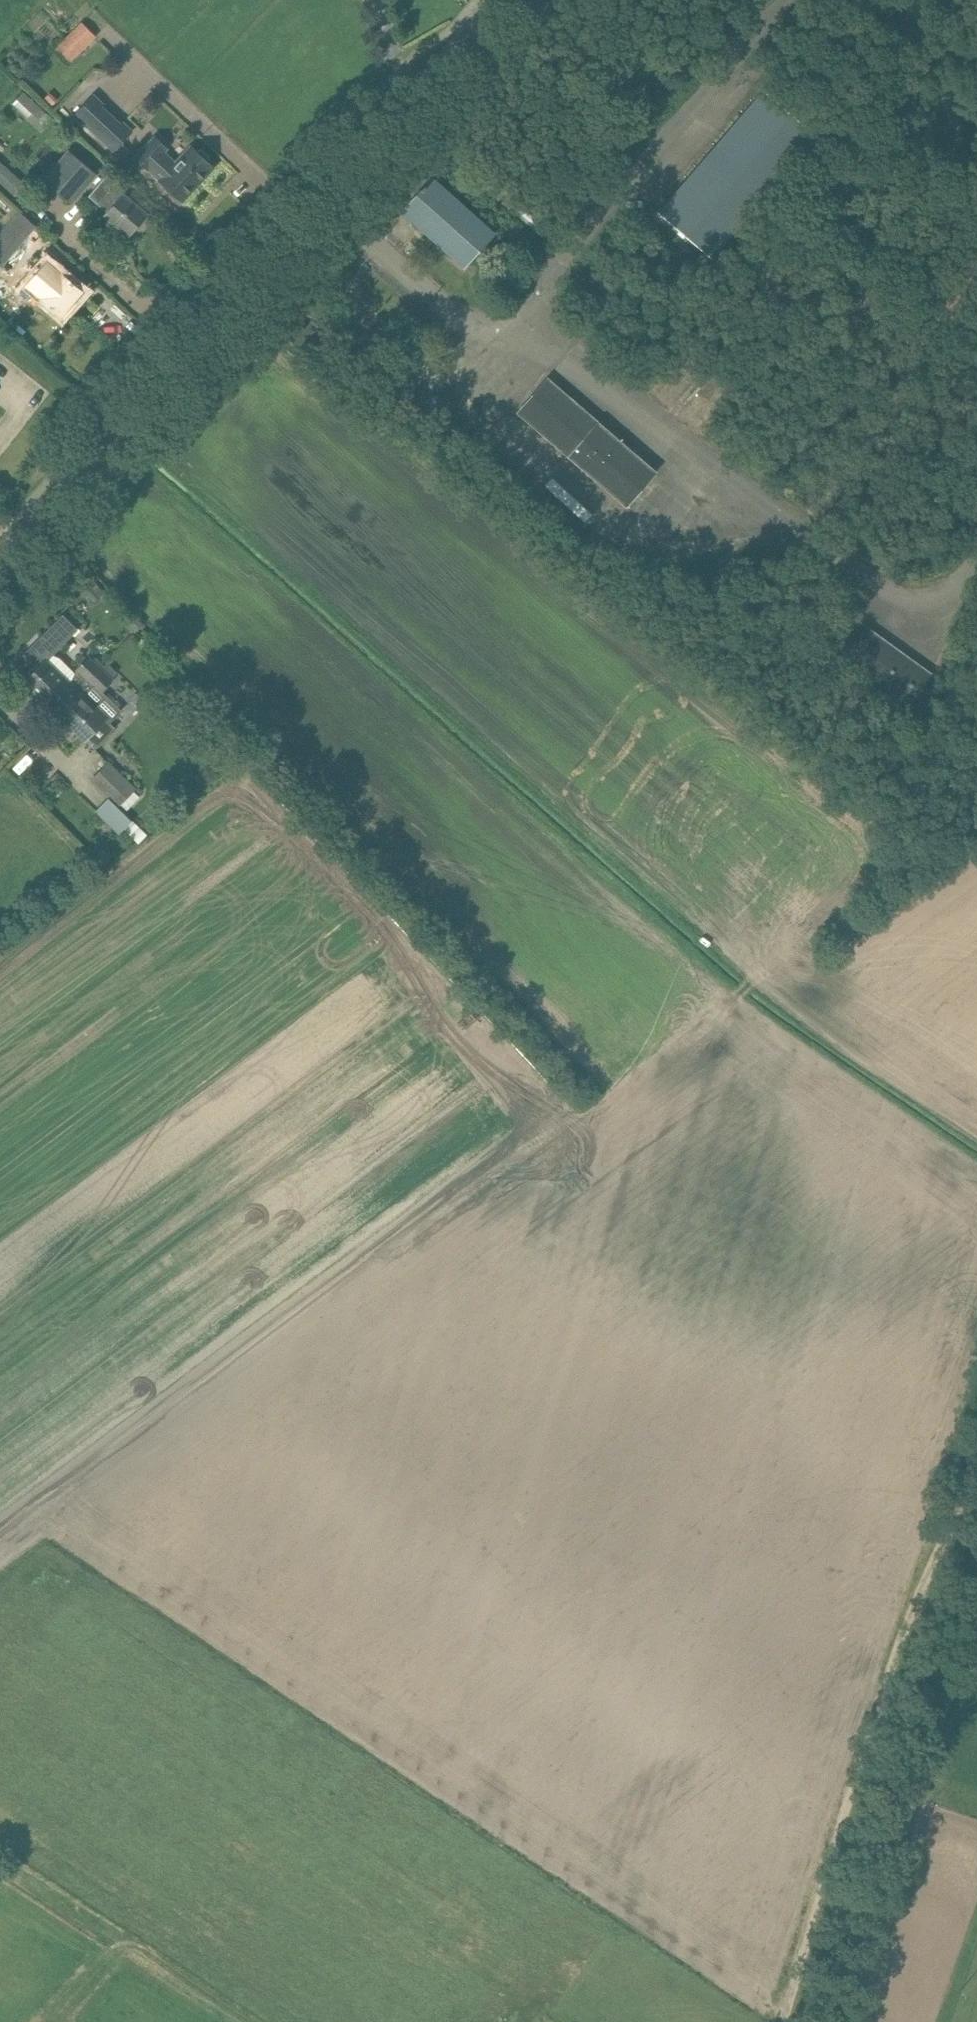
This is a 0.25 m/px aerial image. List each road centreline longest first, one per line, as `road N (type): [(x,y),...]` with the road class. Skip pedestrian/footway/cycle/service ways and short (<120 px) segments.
road 1 (tertiary): [(0,568),(328,225),(523,0)]
road 2 (track): [(773,2021),(976,1448)]
road 3 (track): [(247,2021),(140,1948),(120,1944),(47,2021)]

